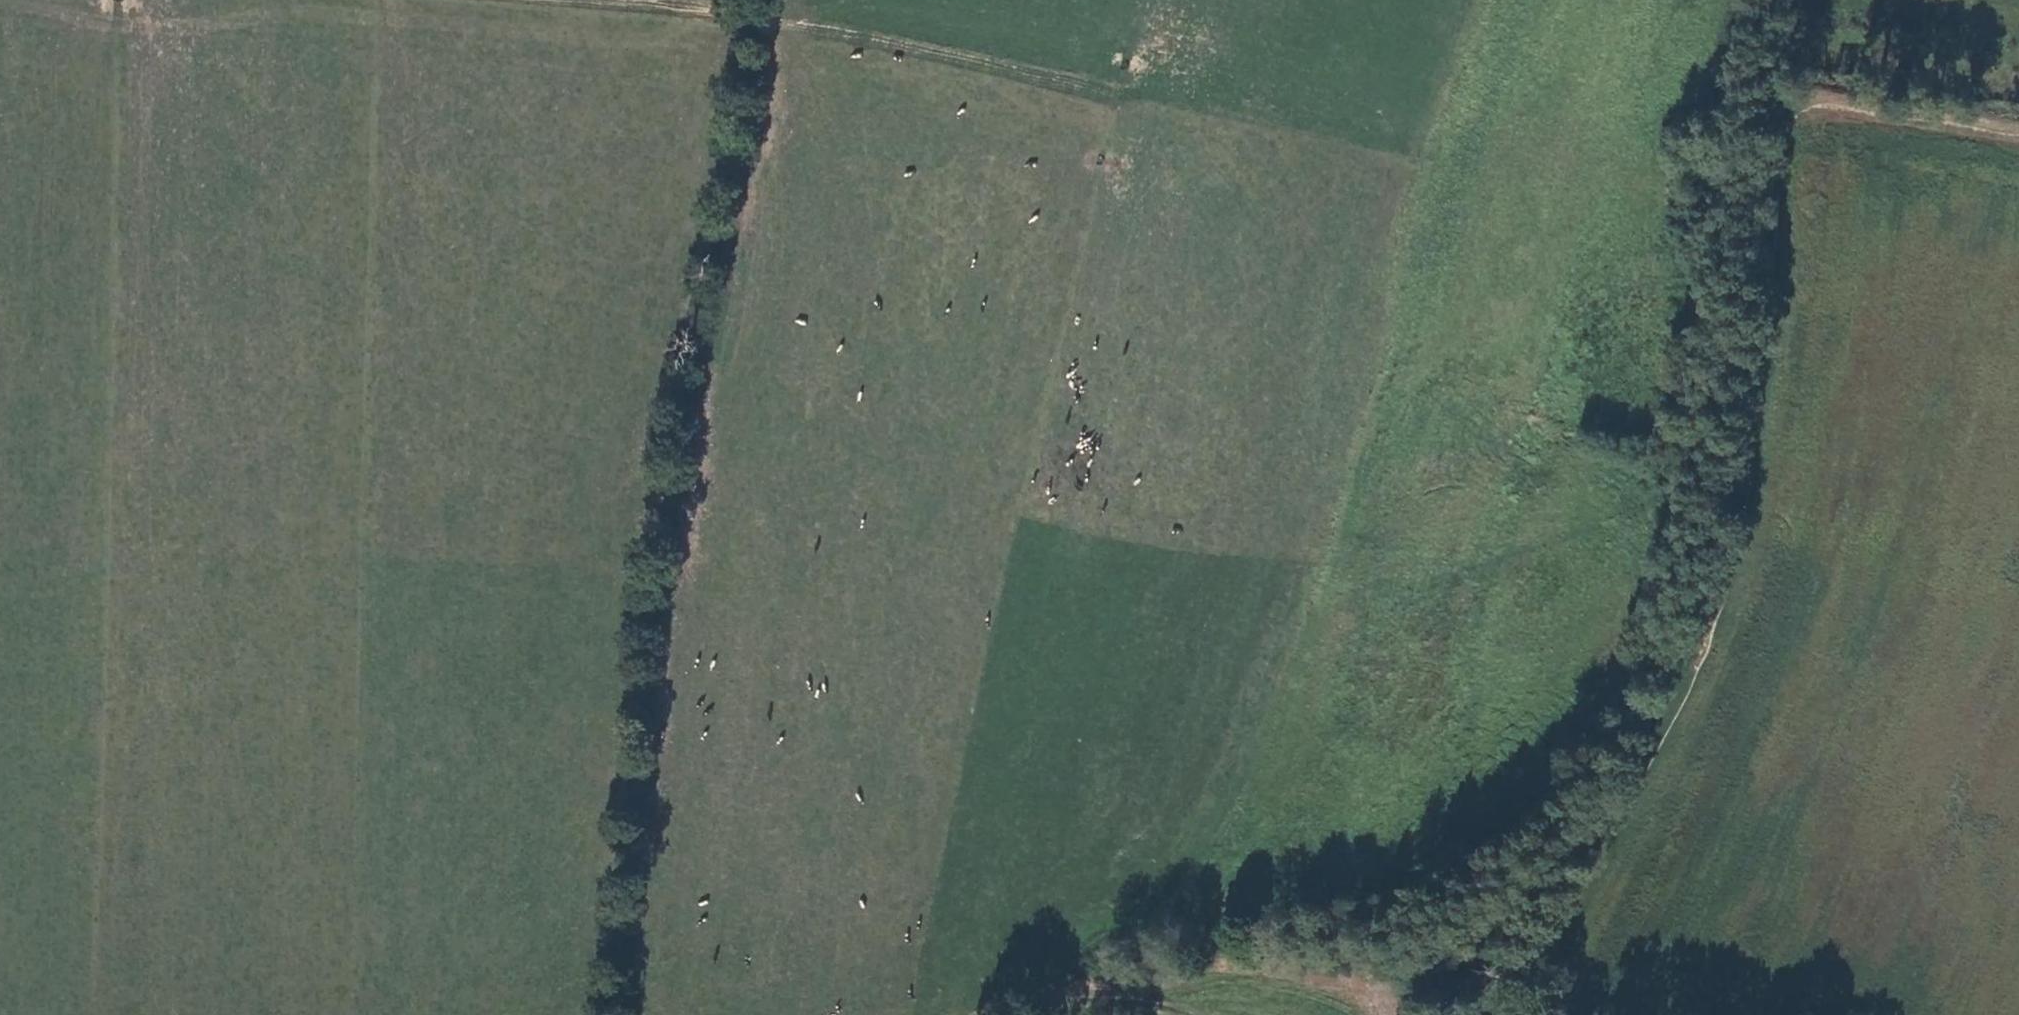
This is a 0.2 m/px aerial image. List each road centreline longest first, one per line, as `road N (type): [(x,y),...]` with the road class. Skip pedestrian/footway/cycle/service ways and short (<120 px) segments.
road 1 (track): [(1000,1014),(1071,991),(1181,1014)]

